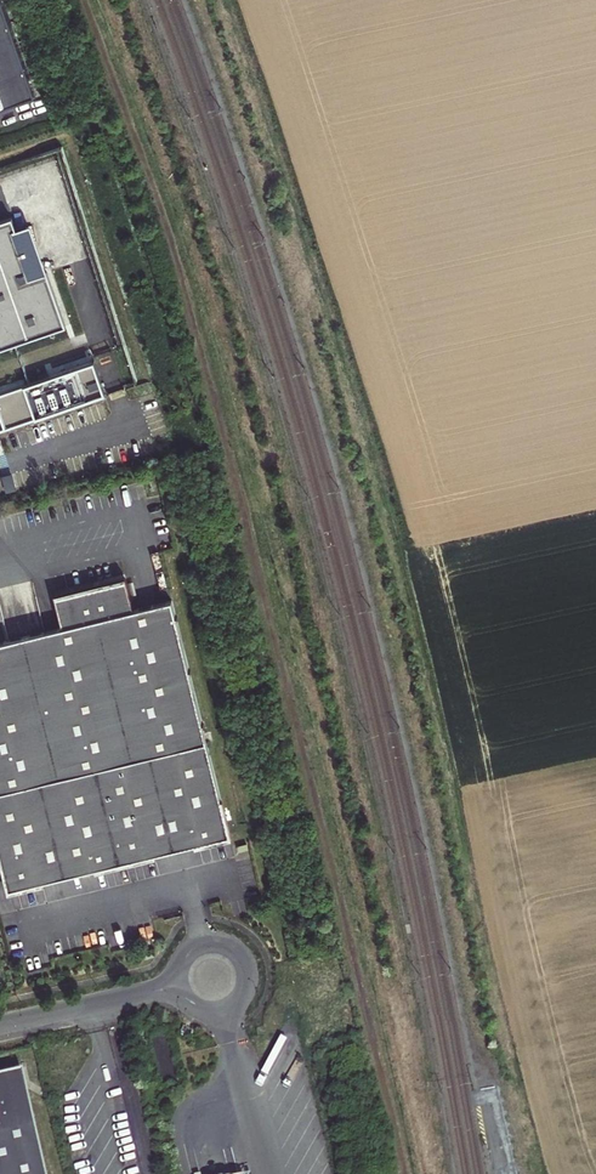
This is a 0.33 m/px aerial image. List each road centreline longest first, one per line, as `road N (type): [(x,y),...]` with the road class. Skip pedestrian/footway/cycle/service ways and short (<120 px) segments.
road 1 (residential): [(181,985),(203,1009),(225,1009),(243,995),(248,974),(239,953),(219,943),(197,947),(183,964)]
road 2 (residential): [(0,1026),(181,985)]

